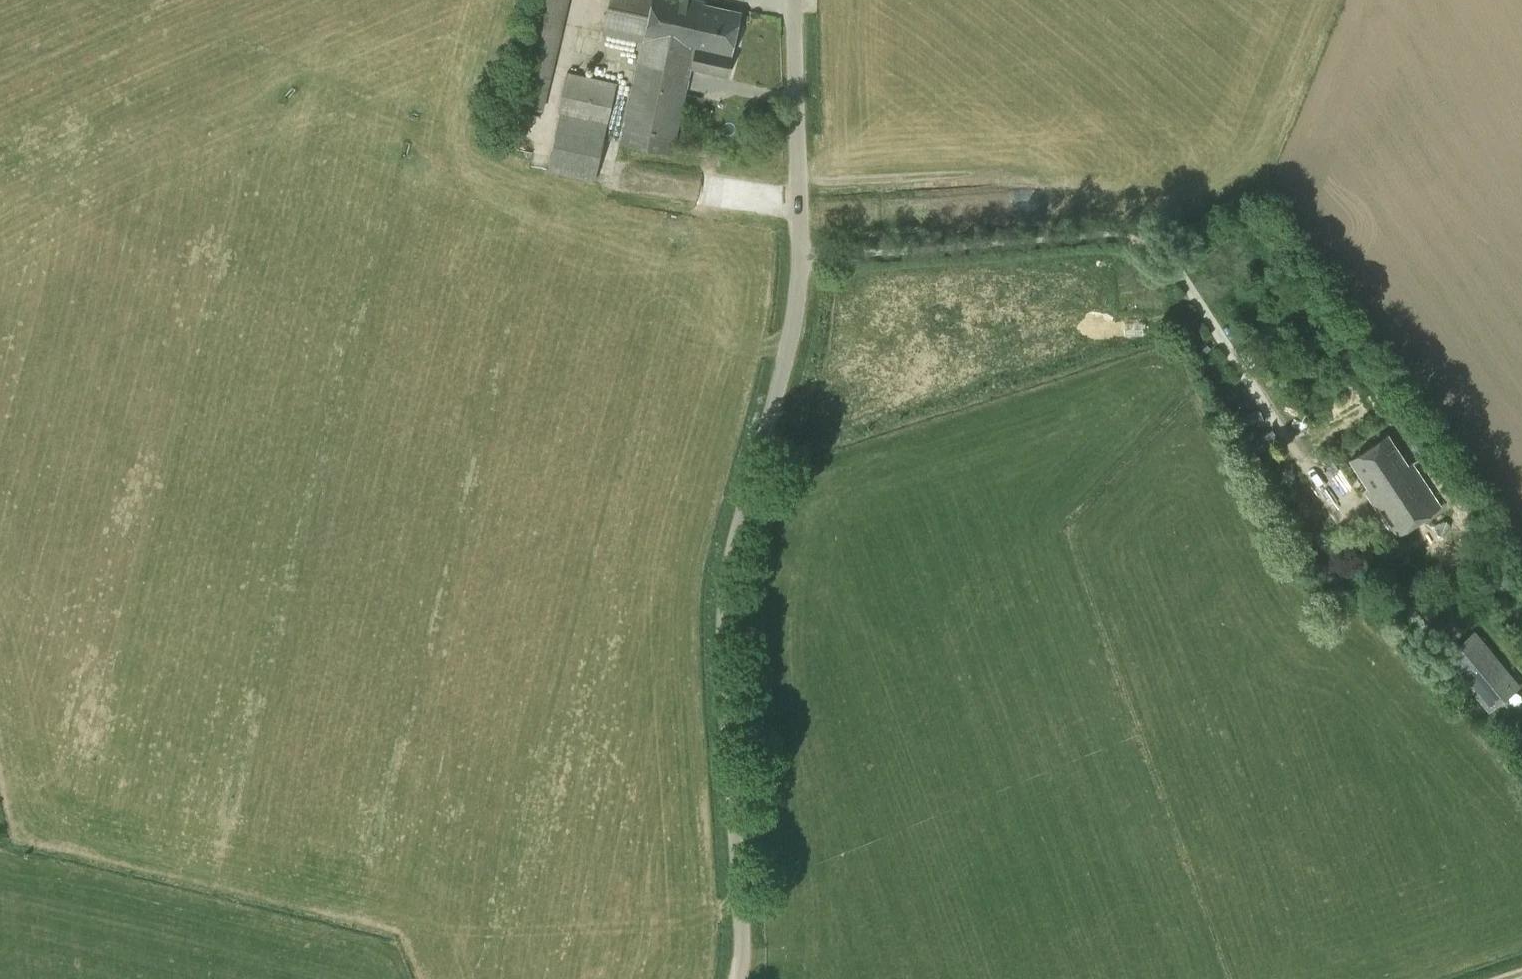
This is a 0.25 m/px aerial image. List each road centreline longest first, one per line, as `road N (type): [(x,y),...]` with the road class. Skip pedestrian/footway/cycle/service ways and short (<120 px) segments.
road 1 (unclassified): [(739,978),(744,921),(724,627),(729,557),(795,308),(797,0)]

